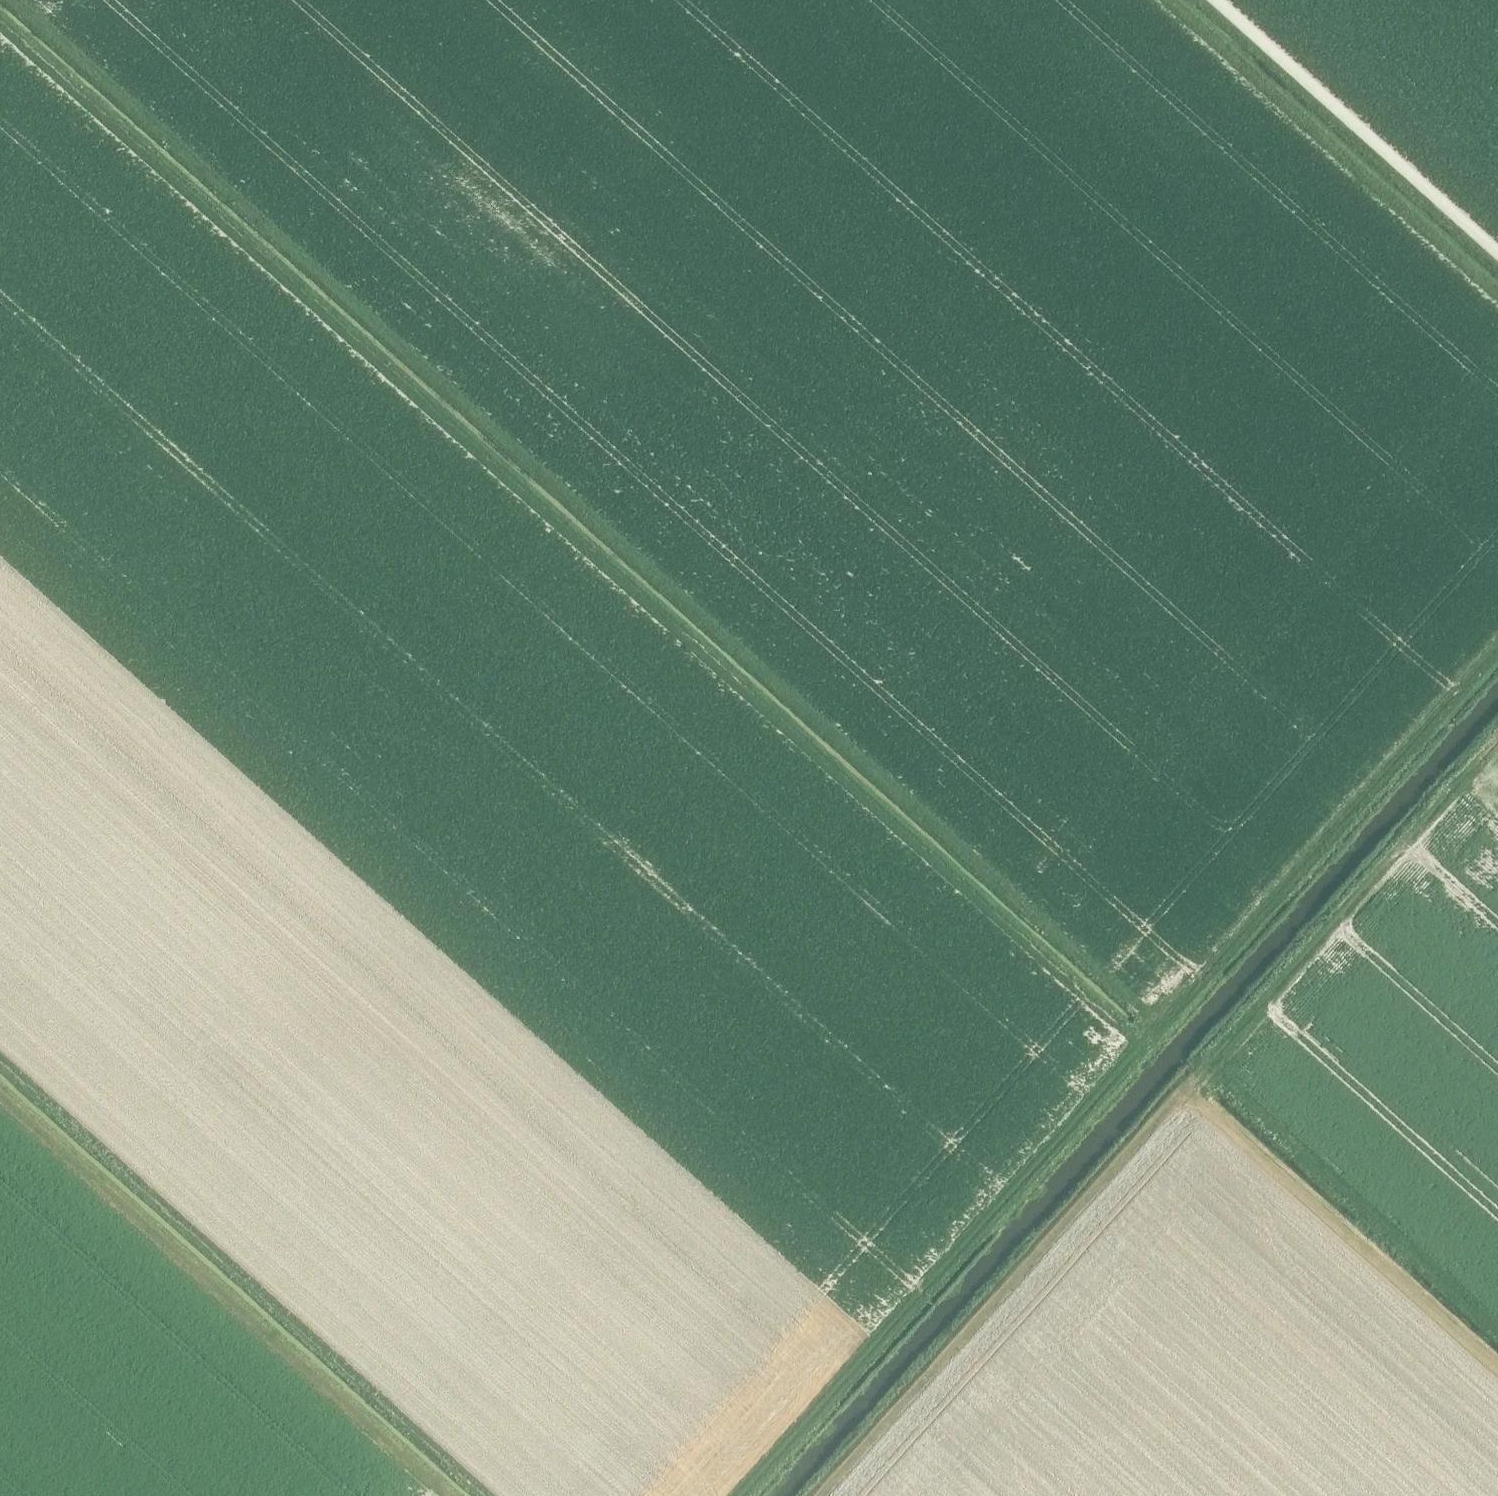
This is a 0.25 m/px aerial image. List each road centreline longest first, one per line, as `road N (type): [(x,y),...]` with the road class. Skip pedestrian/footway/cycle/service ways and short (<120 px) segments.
road 1 (track): [(1497,255),(1214,0)]

